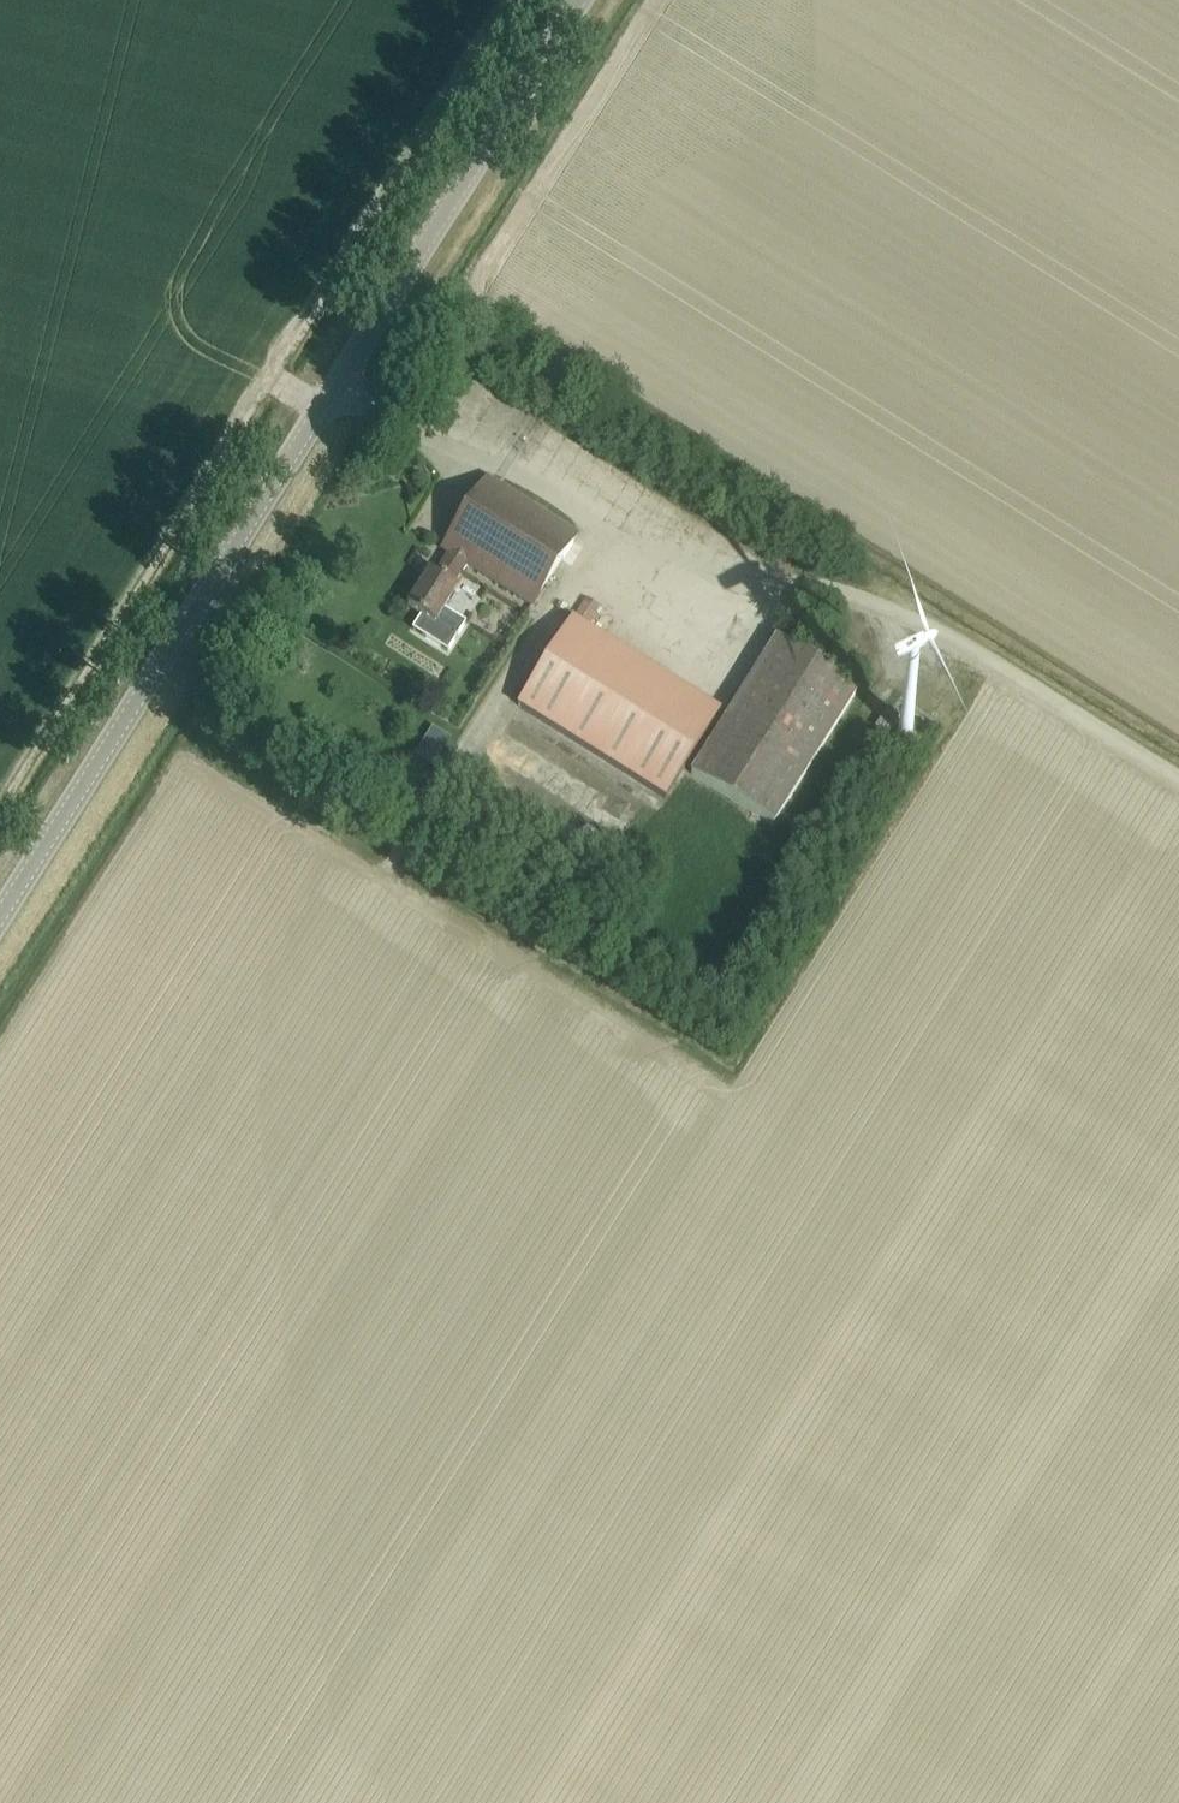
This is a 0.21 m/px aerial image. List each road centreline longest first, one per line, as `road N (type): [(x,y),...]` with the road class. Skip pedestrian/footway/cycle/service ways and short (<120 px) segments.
road 1 (unclassified): [(0,914),(579,0)]
road 2 (track): [(991,655),(1178,773)]

